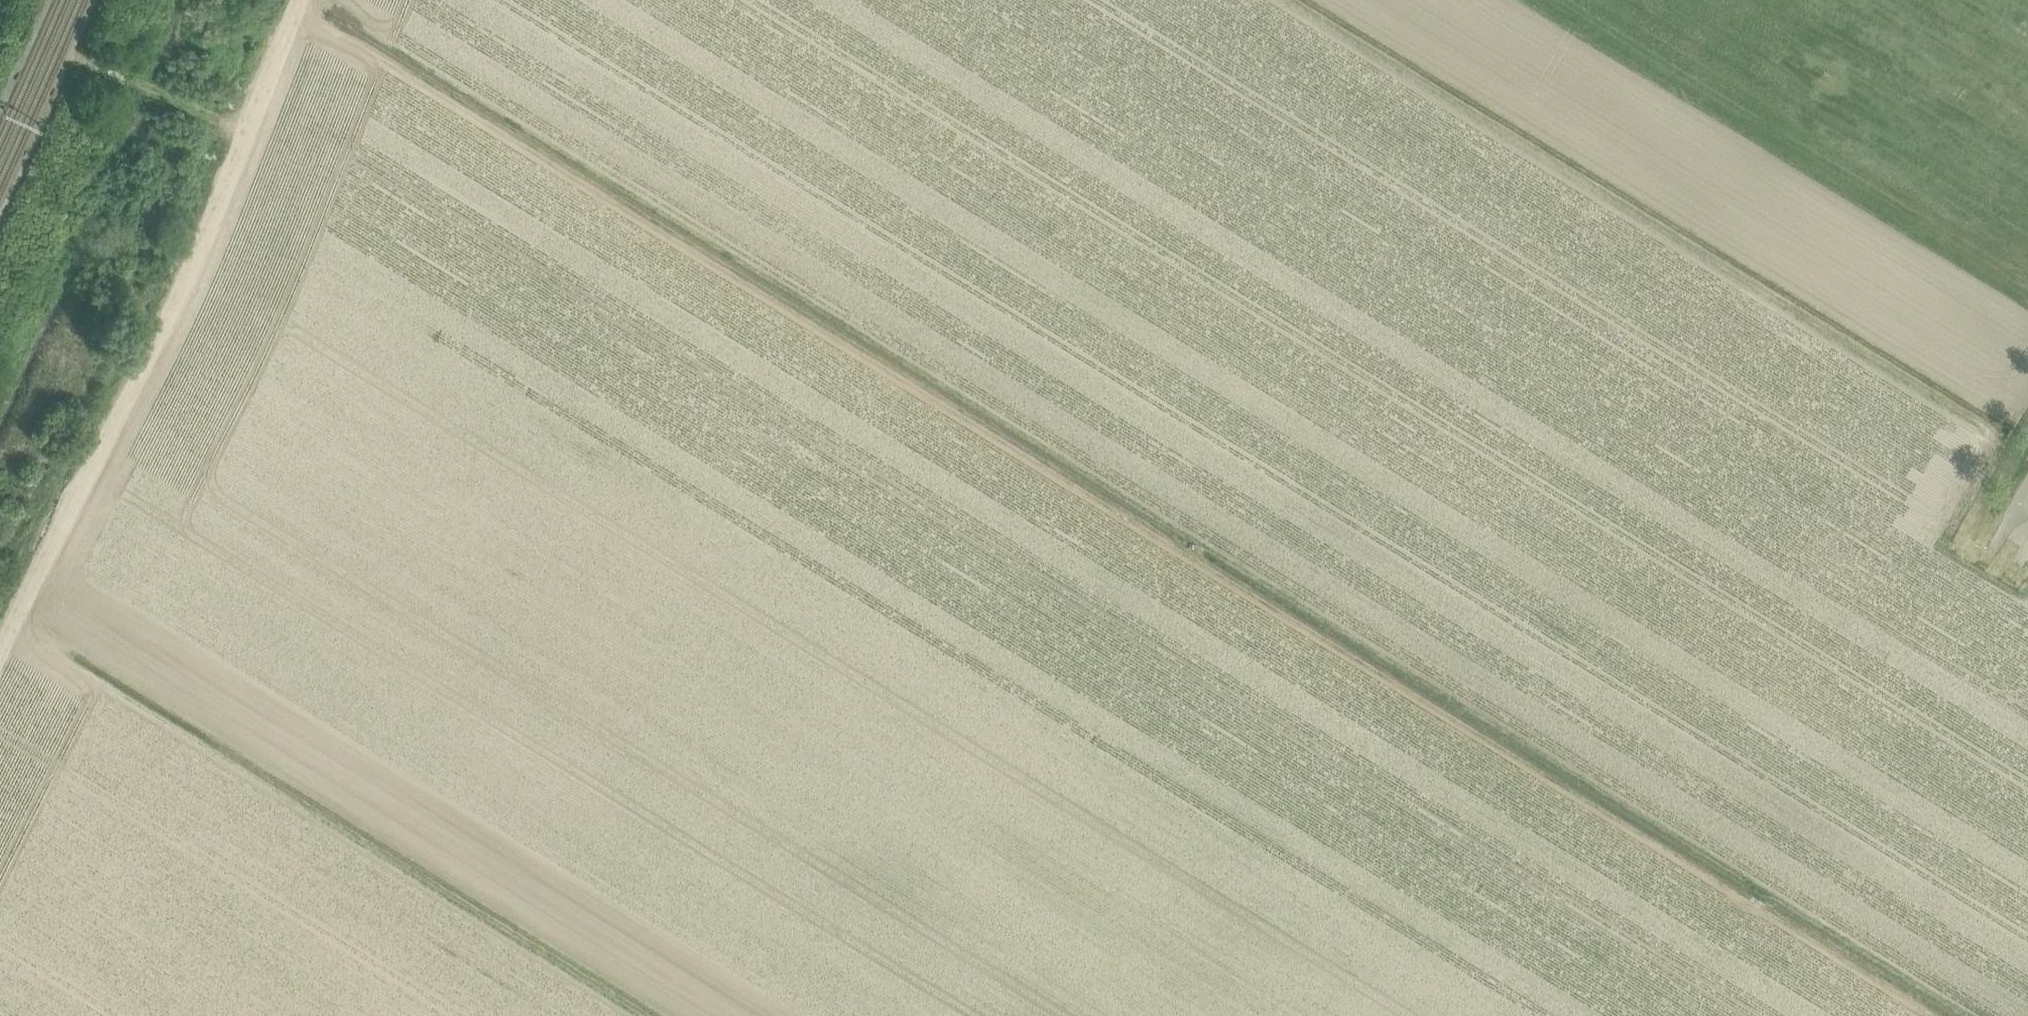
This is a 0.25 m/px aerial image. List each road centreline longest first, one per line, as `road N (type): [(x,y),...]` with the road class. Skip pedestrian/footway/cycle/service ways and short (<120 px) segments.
road 1 (track): [(0,650),(204,244),(302,0)]
road 2 (unclassified): [(1860,629),(1975,592)]

